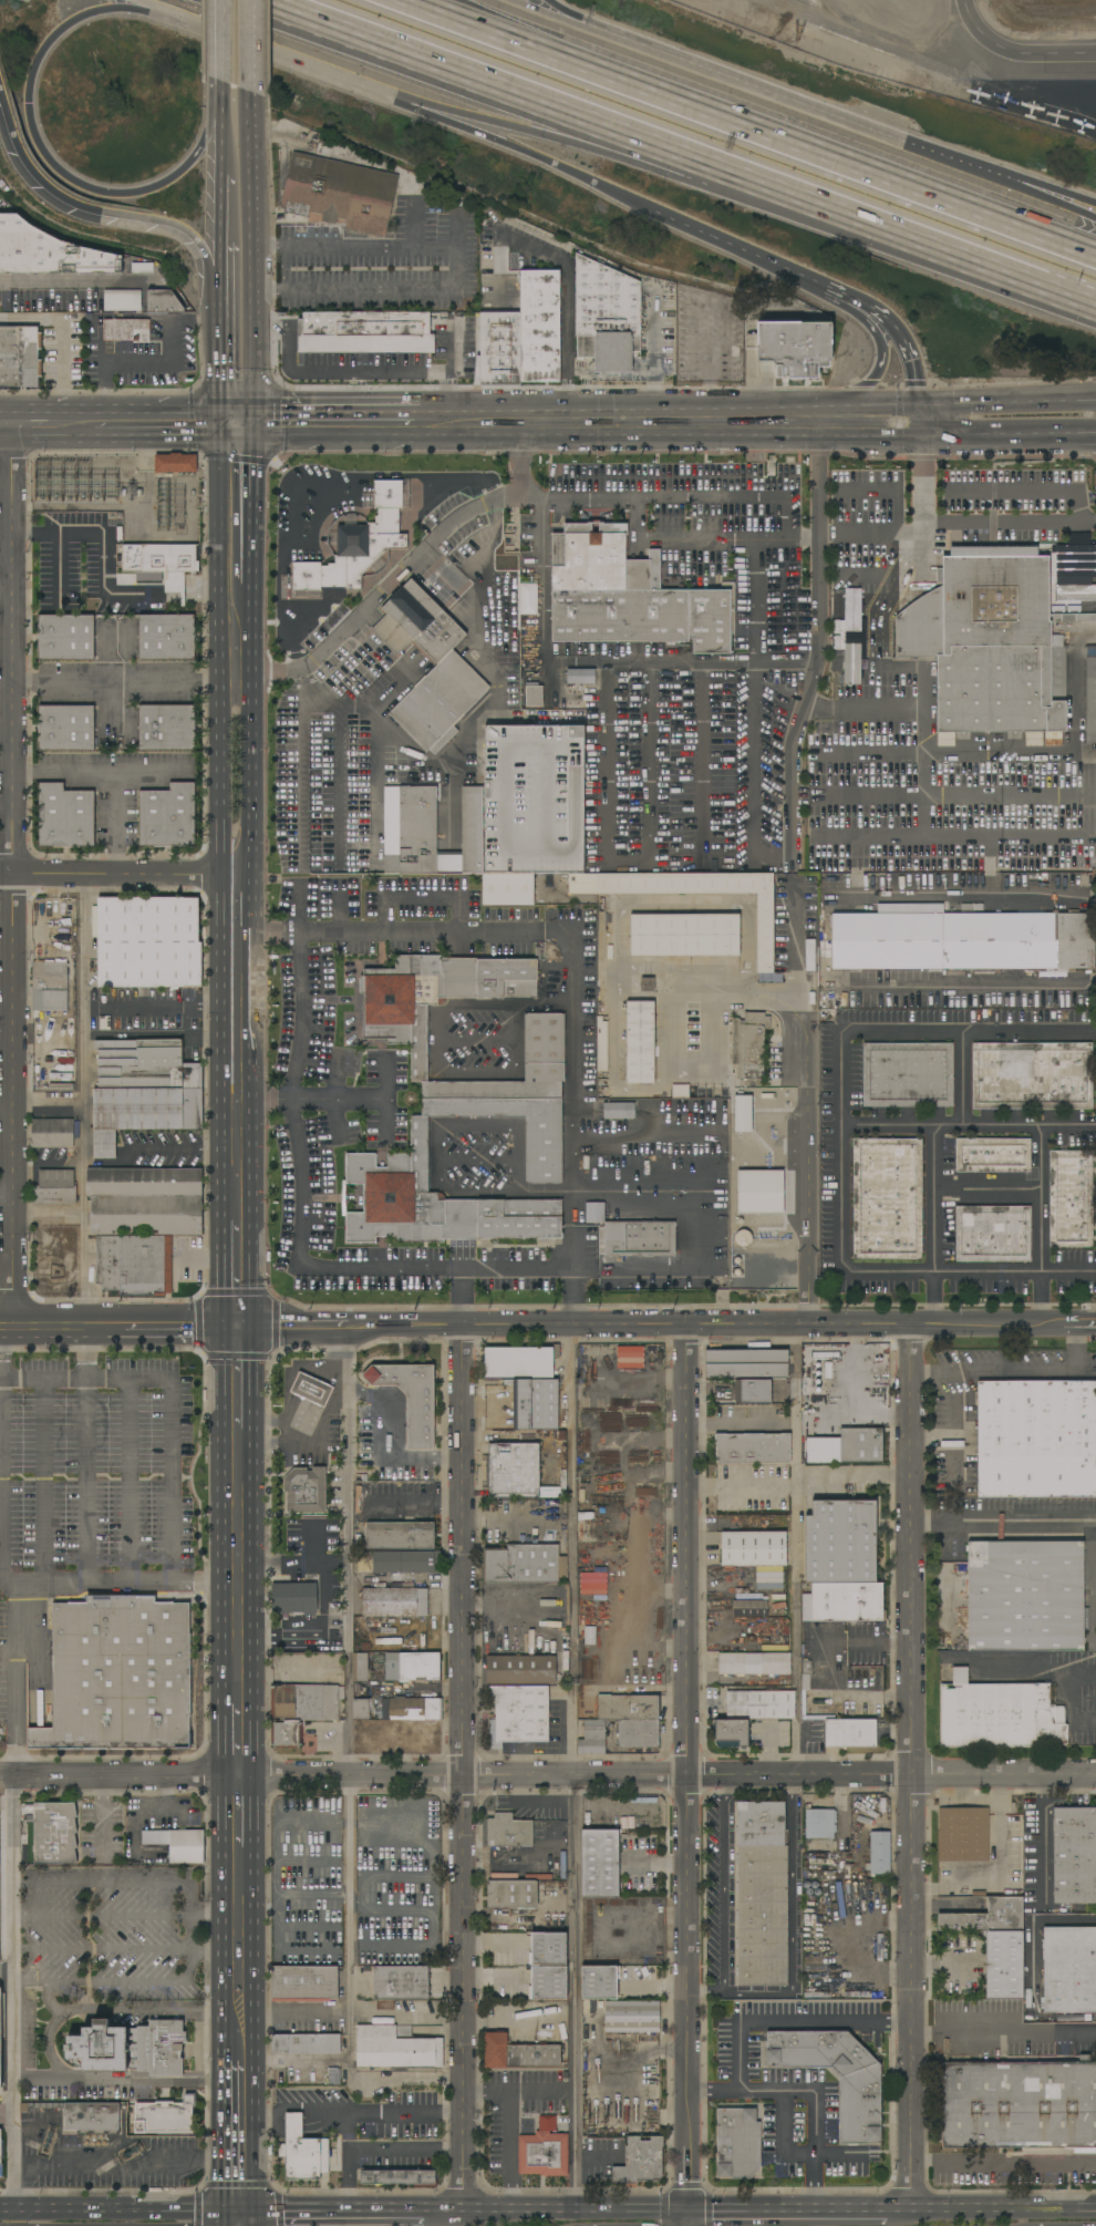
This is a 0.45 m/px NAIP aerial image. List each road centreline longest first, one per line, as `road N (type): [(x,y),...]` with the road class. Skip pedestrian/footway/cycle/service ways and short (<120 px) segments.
road 1 (residential): [(13,1776),(1095,1775)]
road 2 (residential): [(10,1327),(11,411)]
road 3 (residential): [(686,2225),(682,1325)]
road 4 (residential): [(463,2213),(459,1326)]
road 5 (residential): [(910,2212),(913,1325)]
road 6 (tertiary): [(237,1326),(1095,1324)]
road 7 (motorway): [(1095,258),(403,0)]
road 8 (secondary): [(238,441),(923,436)]
road 9 (motorway): [(1020,187),(581,27)]
road 10 (motorway): [(275,0),(692,153)]
road 11 (secondary): [(849,405),(447,410)]
road 12 (motorway): [(198,151),(161,184),(122,194),(71,179),(35,141),(27,104),(41,52),(73,20),(108,8)]
road 13 (motorway): [(717,162),(1045,282)]
road 14 (secondary): [(252,411),(251,90)]
road 15 (secondary): [(237,1222),(236,932)]
road 16 (secondary): [(236,873),(238,585)]
road 17 (motorway): [(151,4),(411,100)]
road 18 (secondary): [(237,1704),(237,1429)]
road 19 (motorway): [(0,94),(22,158),(62,198),(173,224),(199,244)]
road 20 (tertiary): [(0,1327),(237,1326)]
road 21 (residential): [(0,874),(236,873)]
road 22 (primary): [(224,2214),(0,2215)]
road 23 (primary): [(686,2212),(463,2213)]
road 24 (primary): [(1095,2211),(887,2212)]
road 25 (primary): [(887,2212),(686,2212)]
road 26 (secondary): [(447,410),(252,411)]
road 27 (motorway): [(656,209),(829,282)]
road 28 (primary): [(423,2214),(240,2214)]
road 29 (secondary): [(1095,400),(919,405)]
road 30 (secondary): [(226,411),(50,410)]
road 31 (secondary): [(923,436),(1095,435)]
road 32 (motorway): [(506,143),(656,209)]
road 33 (motorway): [(530,131),(692,153)]
road 34 (secondary): [(238,585),(238,441)]
road 35 (secondary): [(95,442),(238,441)]
road 36 (secondary): [(227,269),(226,411)]
road 37 (motorway): [(852,293),(902,330),(917,365),(919,405)]
road 38 (motorway): [(411,100),(530,131)]

